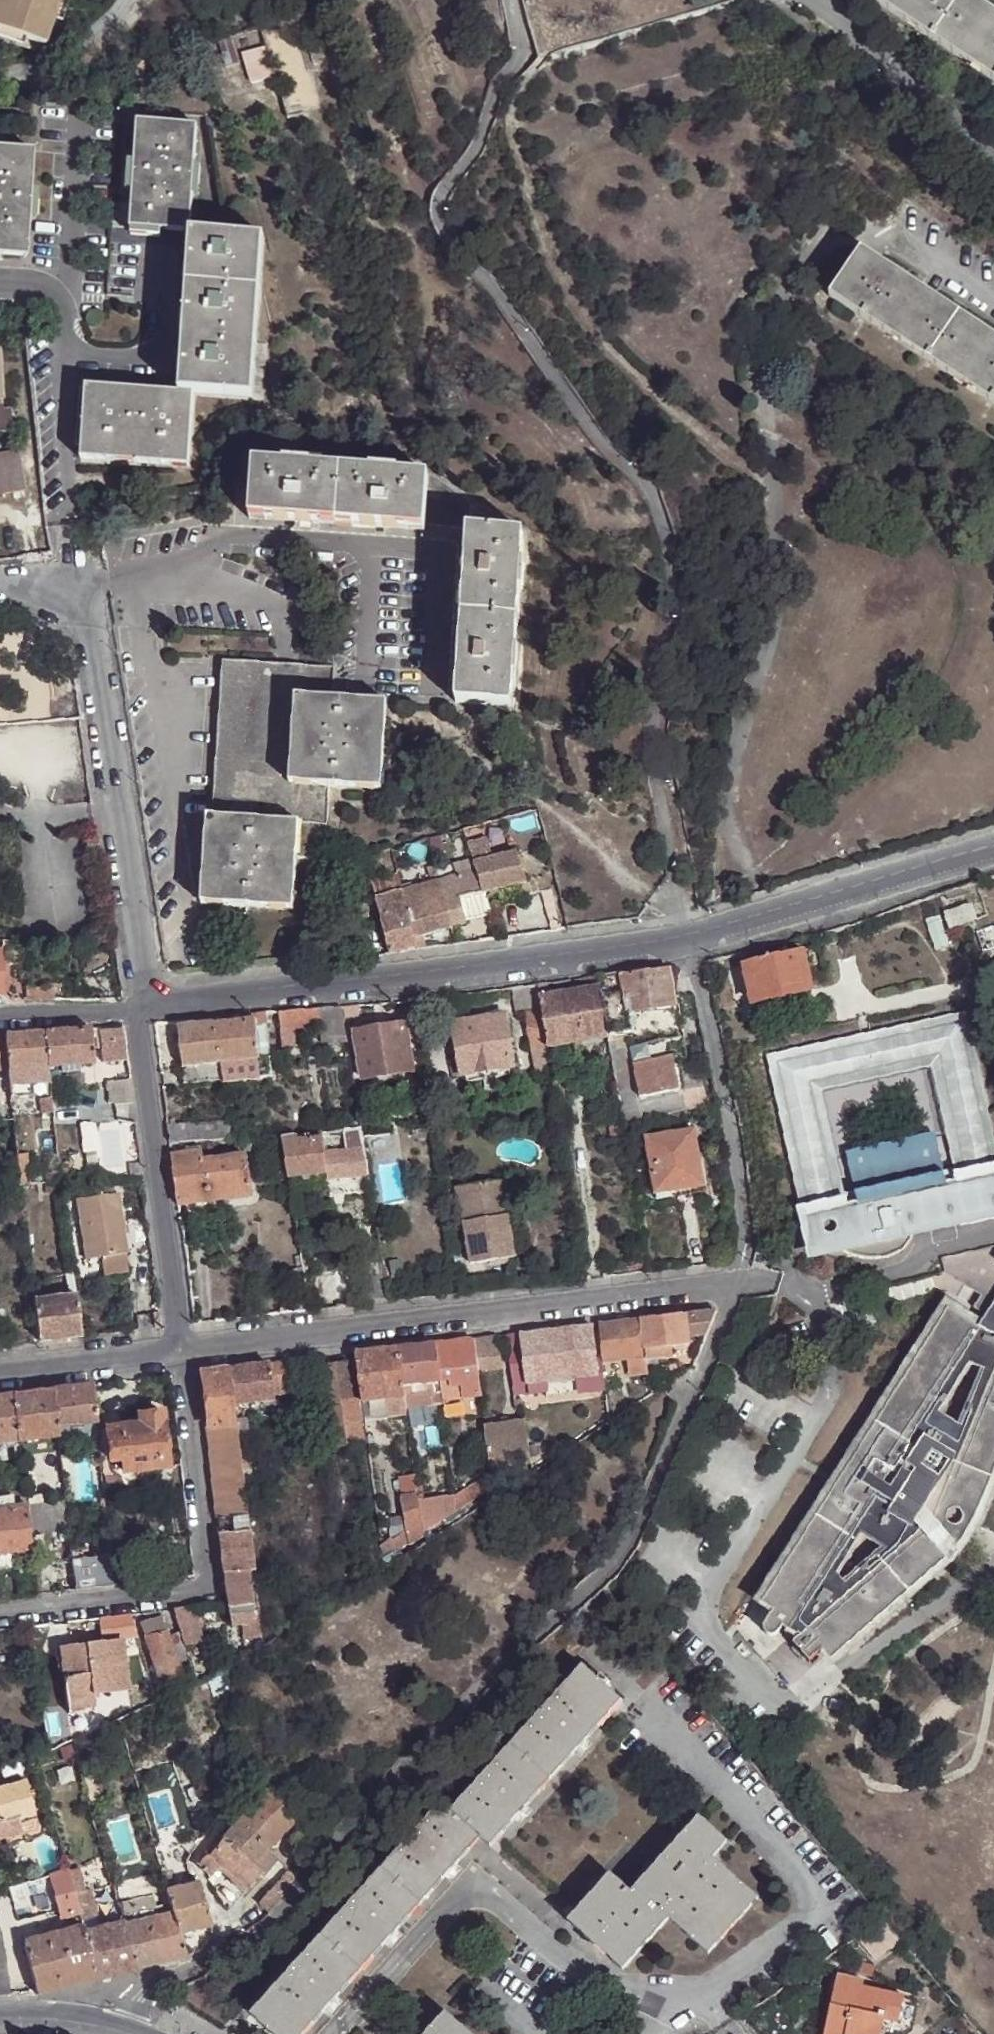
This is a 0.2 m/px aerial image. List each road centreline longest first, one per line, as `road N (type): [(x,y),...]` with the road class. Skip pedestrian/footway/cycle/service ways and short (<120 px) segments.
road 1 (residential): [(512,0),(519,51),(473,154),(438,205),(466,264),(494,285),(604,443),(649,491),(668,530),(678,602),(646,708),(686,933)]
road 2 (residential): [(739,1286),(629,1526),(592,1579),(346,1829),(286,1919),(237,1959),(71,2016)]
road 3 (residential): [(181,1351),(739,1286)]
road 4 (residential): [(140,1010),(184,993),(686,933)]
road 5 (residential): [(0,581),(71,603),(95,634),(140,1010)]
road 6 (residential): [(181,1351),(210,1588),(0,1613)]
road 7 (residential): [(332,2033),(457,1896),(478,1892),(502,1898),(606,1975),(690,1991)]
road 8 (residential): [(690,1991),(739,1967),(804,1917),(800,1881),(644,1702)]
road 9 (residential): [(686,933),(733,1126),(748,1244),(739,1286)]
road 10 (residential): [(140,1010),(181,1351)]
road 11 (residential): [(686,933),(841,898),(993,849)]
road 12 (residential): [(0,1371),(181,1351)]
road 13 (residential): [(0,1016),(140,1010)]

